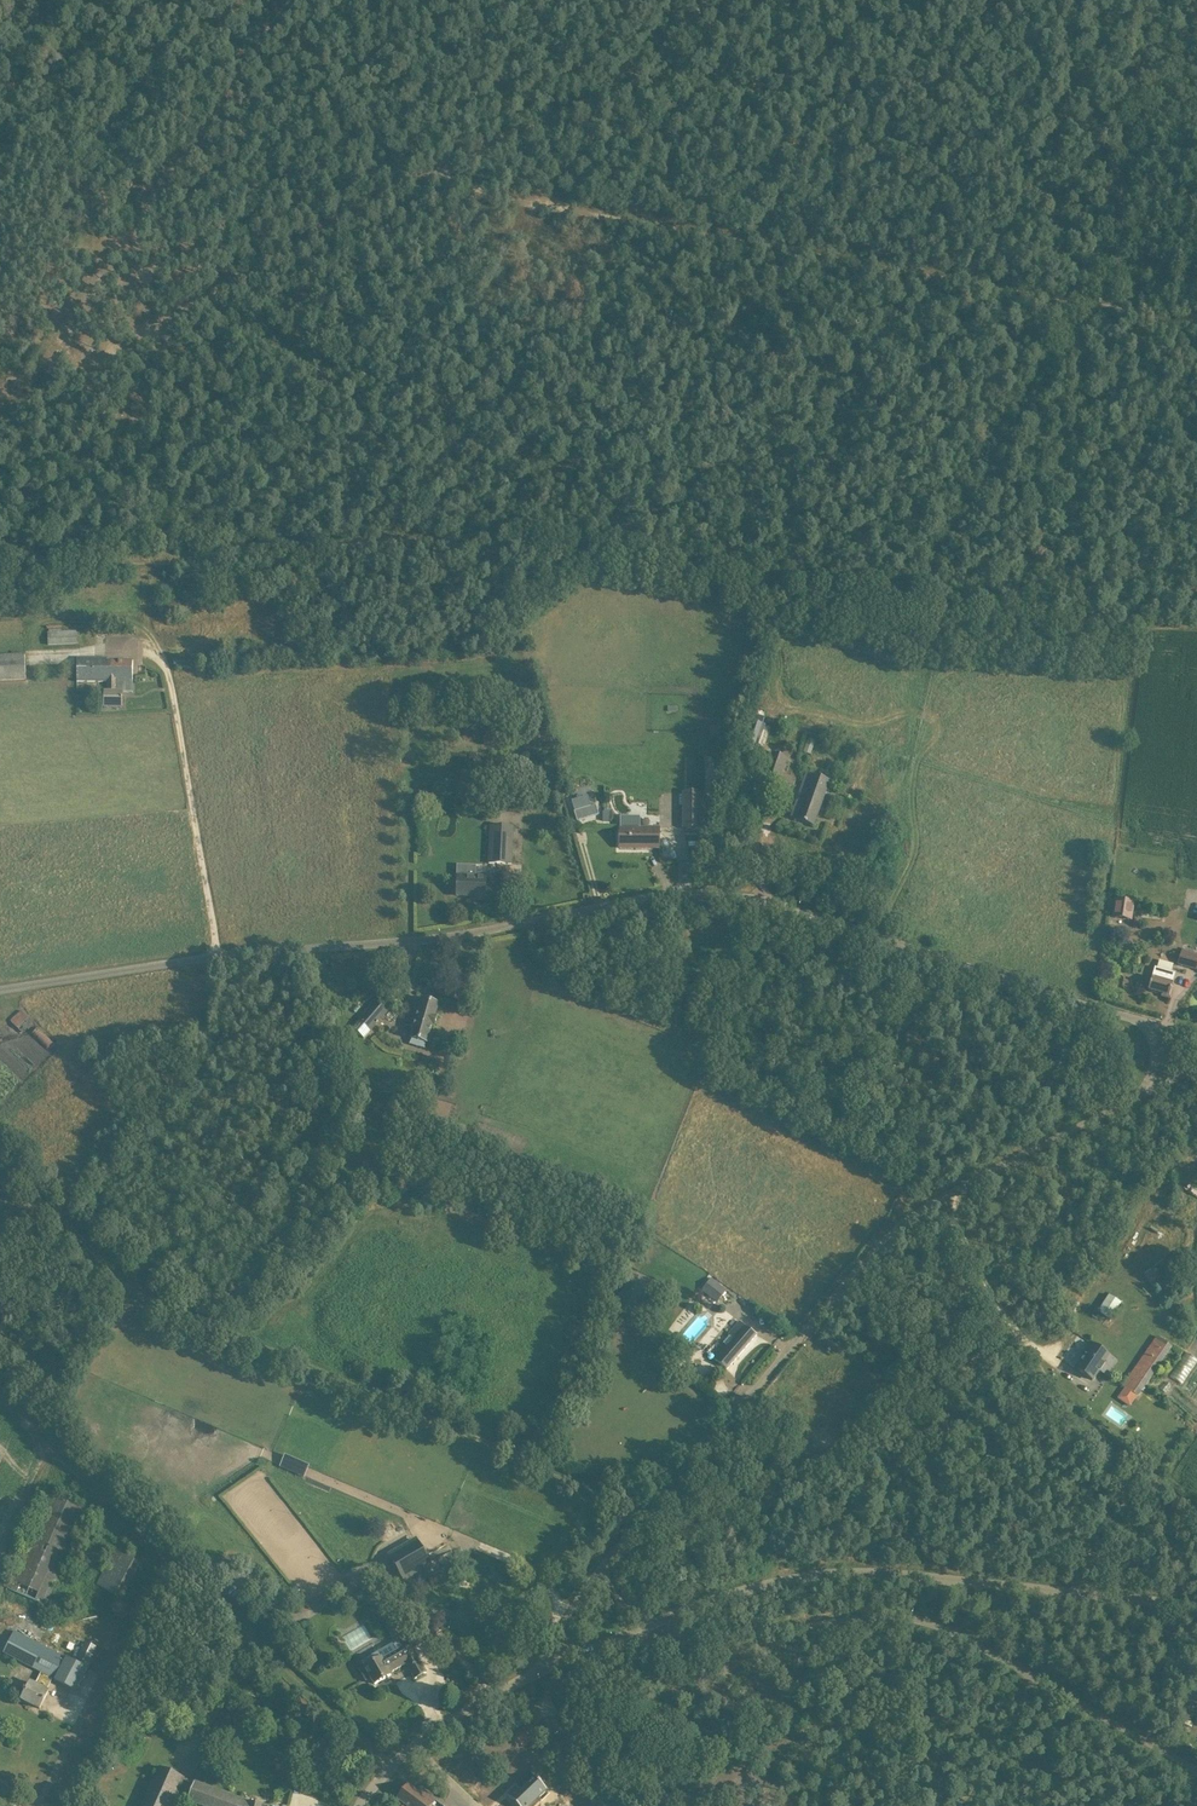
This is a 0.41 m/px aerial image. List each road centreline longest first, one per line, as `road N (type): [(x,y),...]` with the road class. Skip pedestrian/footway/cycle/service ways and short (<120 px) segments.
road 1 (track): [(1196,589),(894,587),(594,535),(459,532),(77,549)]
road 2 (unclassified): [(1148,1024),(772,901),(705,892),(422,940),(217,956)]
road 3 (unclassified): [(534,1673),(604,1562),(872,1252),(961,1186),(1136,1099)]
road 4 (track): [(0,1152),(143,1291),(601,1490),(633,1509),(636,1526)]
road 5 (track): [(77,549),(188,313),(442,171),(597,103)]
road 6 (track): [(912,587),(1056,334),(1092,293),(1152,0)]
road 7 (unclassified): [(1196,1769),(956,1632),(919,1619),(599,1647)]
road 8 (unclassified): [(599,1647),(723,1596),(799,1576),(881,1573),(1196,1604)]
road 9 (unclassified): [(0,618),(120,626),(145,637),(167,674),(217,956)]
road 10 (track): [(653,225),(1050,295),(1092,293)]
road 11 (unclassified): [(217,956),(0,990)]
road 12 (track): [(442,171),(546,205),(653,225)]
road 13 (track): [(597,103),(636,81),(702,0)]
road 14 (unclassified): [(416,1746),(534,1673)]

